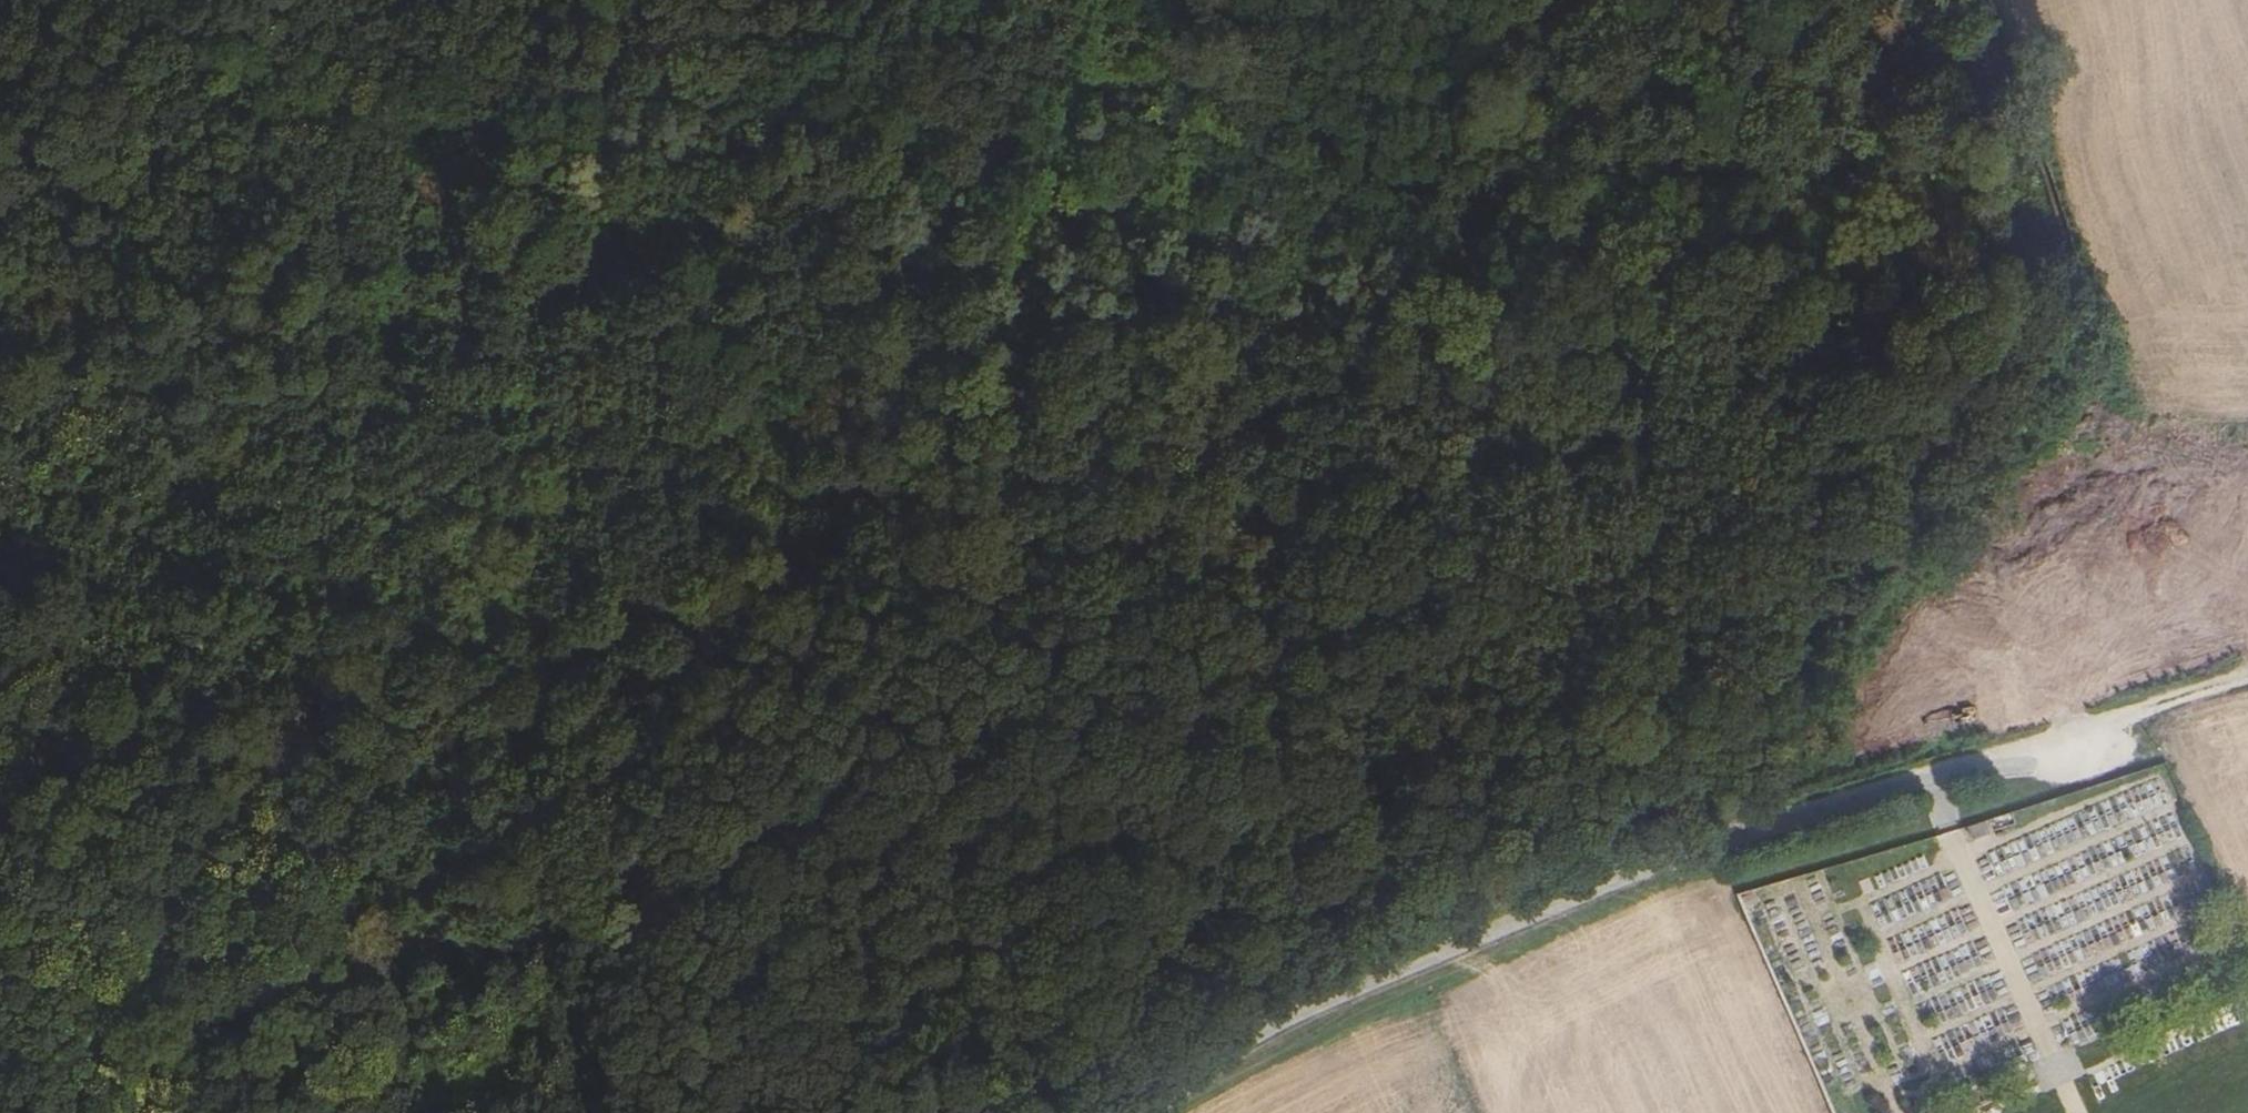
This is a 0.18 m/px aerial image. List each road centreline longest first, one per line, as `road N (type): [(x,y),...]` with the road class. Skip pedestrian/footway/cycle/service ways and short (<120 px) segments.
road 1 (unclassified): [(1133,1112),(1294,1011),(1720,842),(2096,724)]
road 2 (track): [(2096,724),(2247,672)]
road 3 (track): [(2247,566),(2193,442)]

